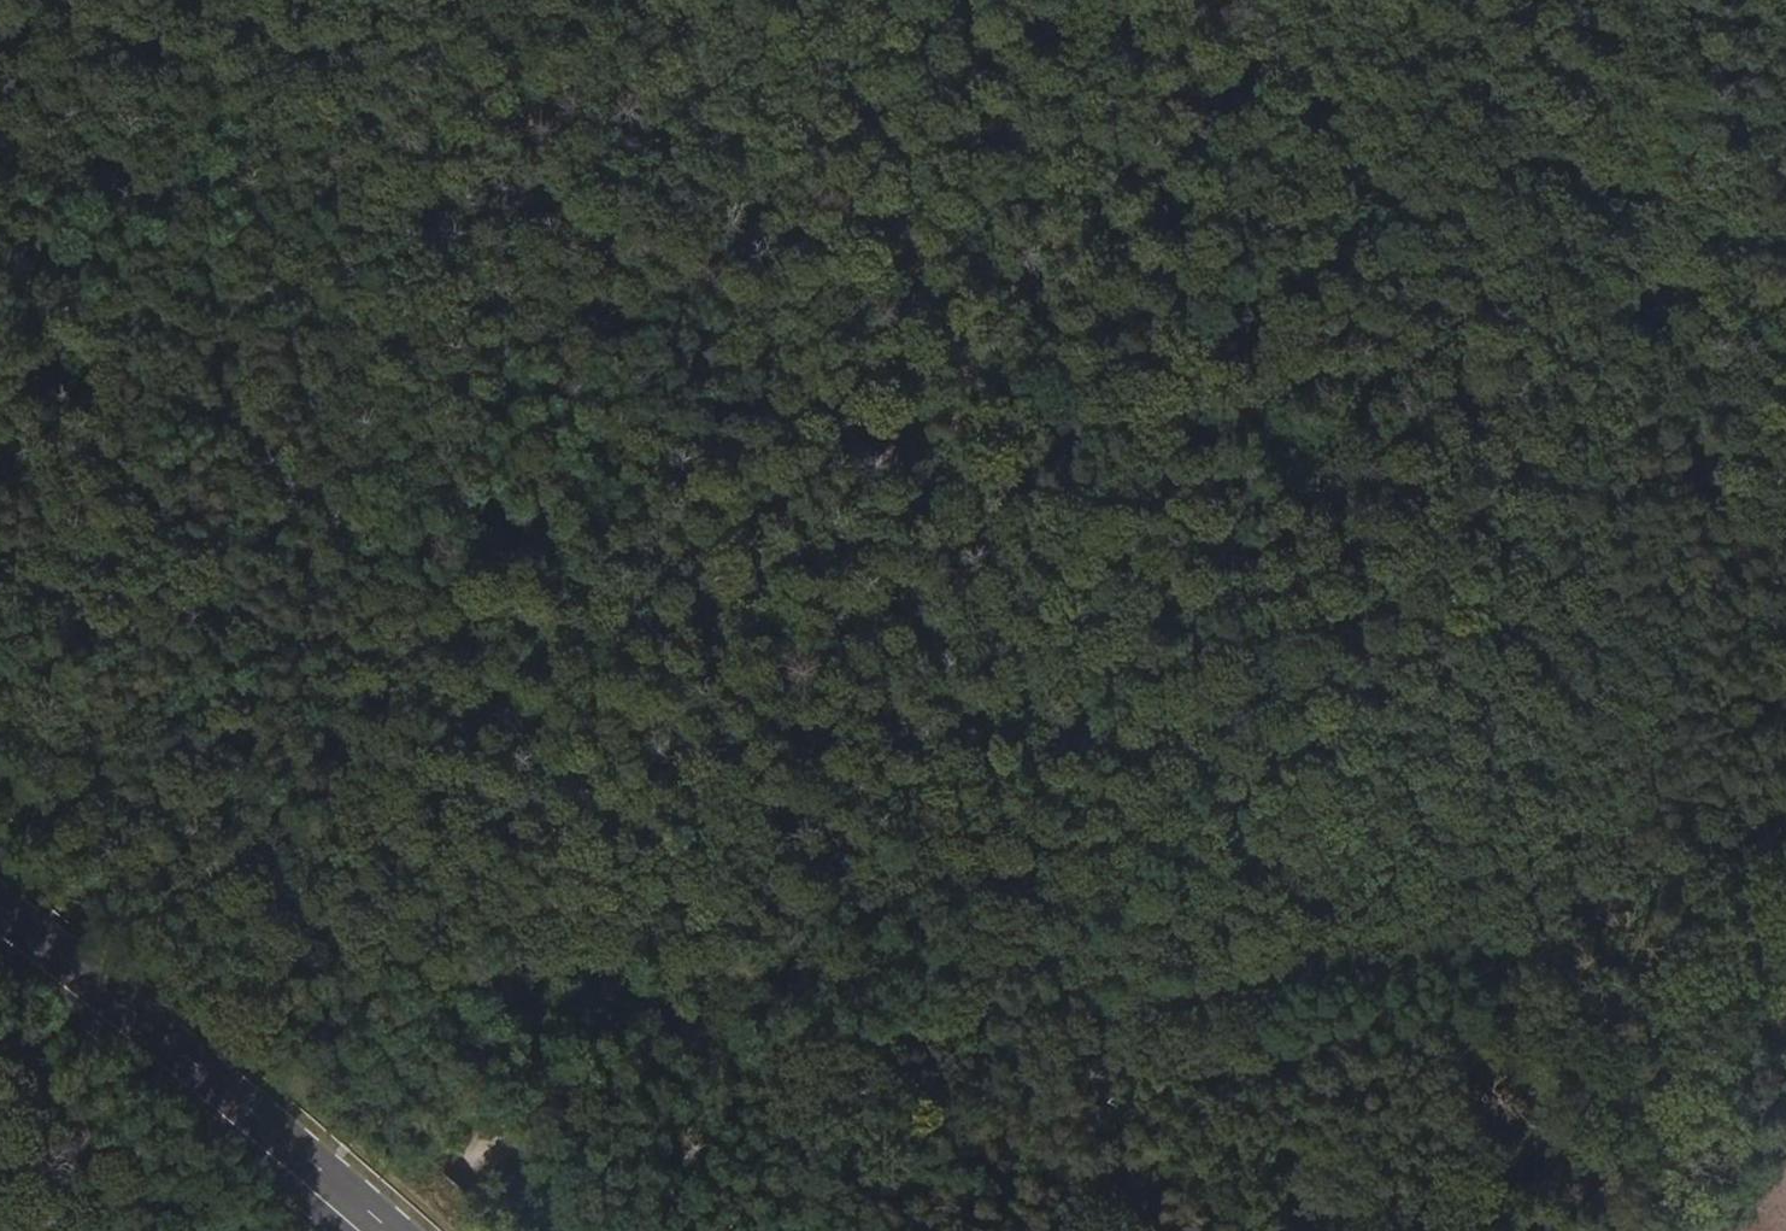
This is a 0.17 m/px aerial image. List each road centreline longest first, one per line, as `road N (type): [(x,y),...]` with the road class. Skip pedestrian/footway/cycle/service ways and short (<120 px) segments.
road 1 (track): [(480,1162),(548,1113),(643,1071),(843,1030),(1195,985),(1602,906),(1785,817)]
road 2 (primary): [(0,930),(120,1016),(379,1230)]

